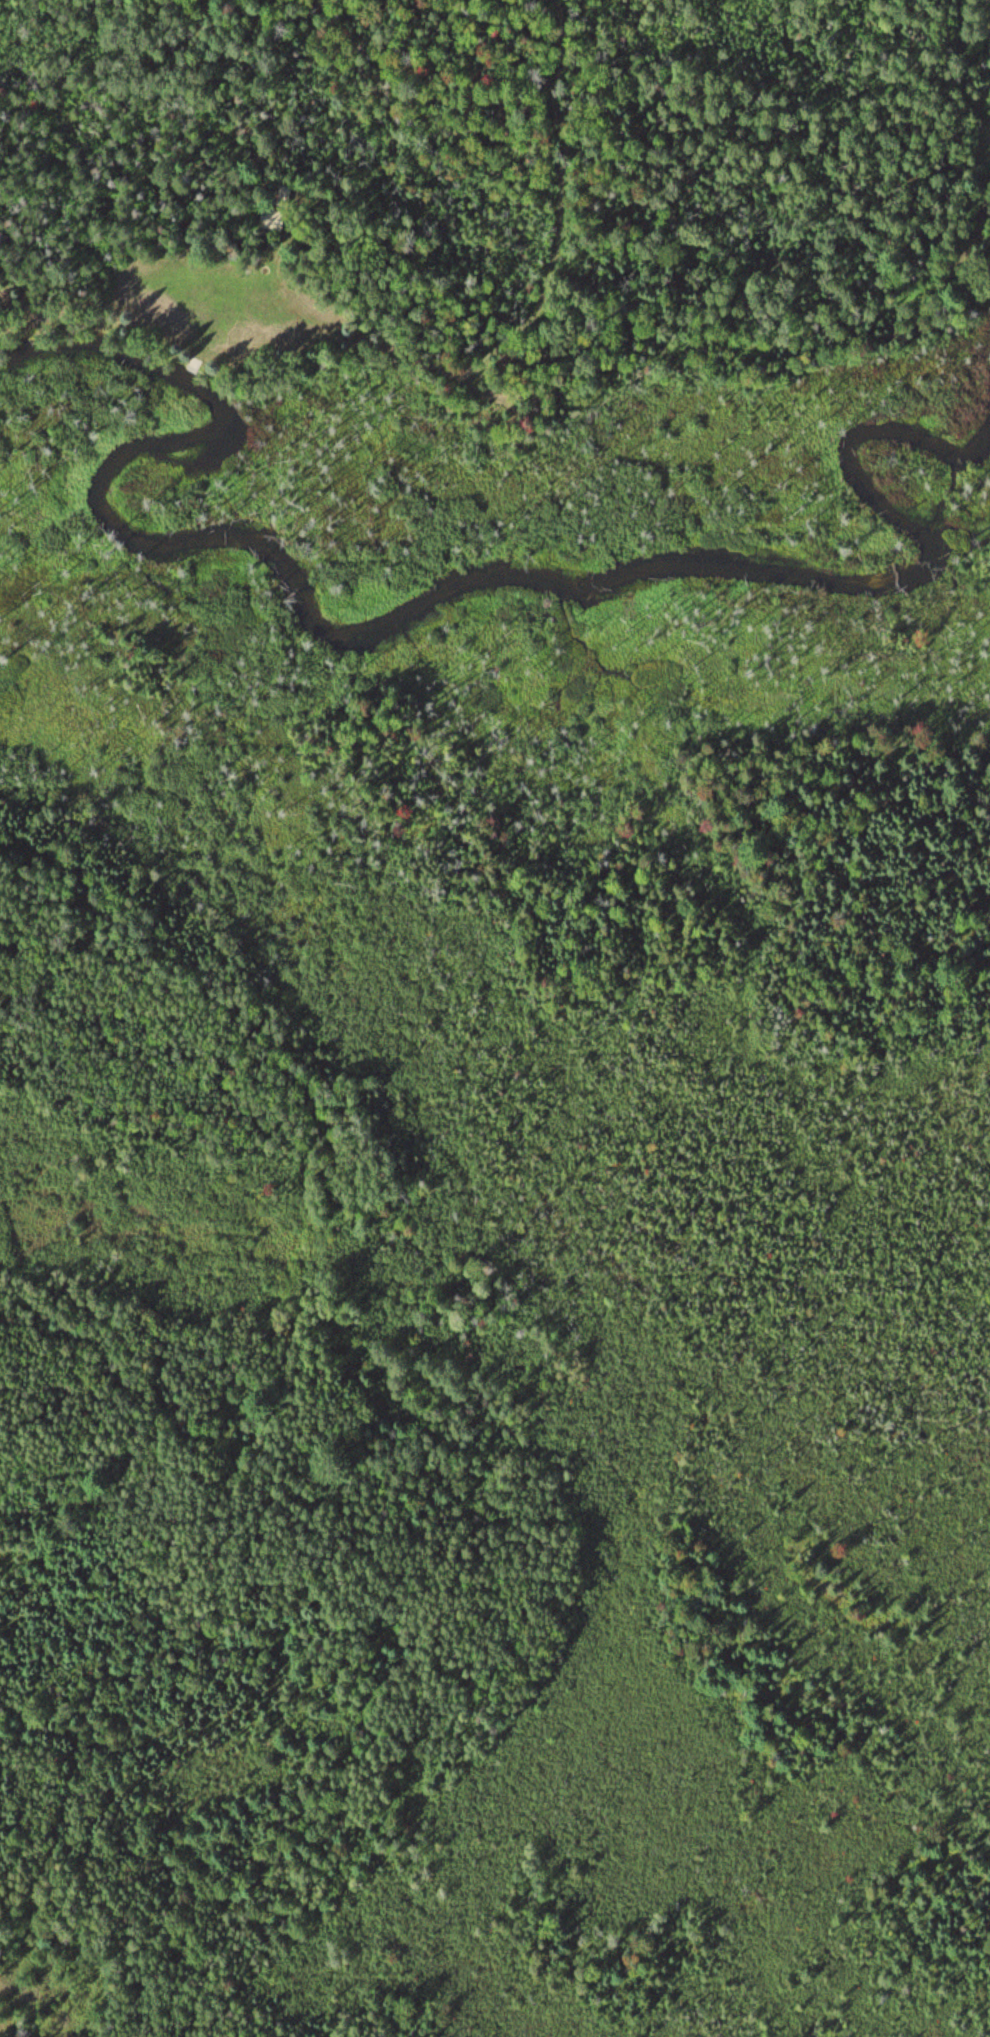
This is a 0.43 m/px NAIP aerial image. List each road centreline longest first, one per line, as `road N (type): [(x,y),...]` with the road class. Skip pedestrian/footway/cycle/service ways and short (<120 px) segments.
road 1 (track): [(0,289),(124,330)]

